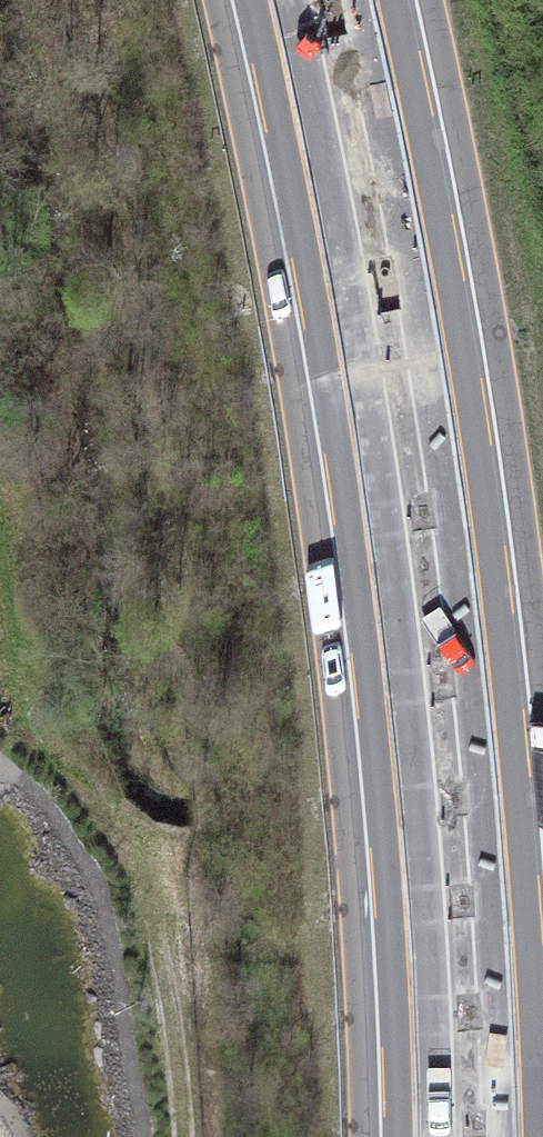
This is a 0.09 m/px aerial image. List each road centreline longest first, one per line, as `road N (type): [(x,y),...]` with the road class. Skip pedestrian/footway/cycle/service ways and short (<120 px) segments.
road 1 (motorway): [(271,0),(363,479),(407,873),(419,1136)]
road 2 (motorway): [(520,1136),(508,893),(478,587),(427,248),(376,0)]

